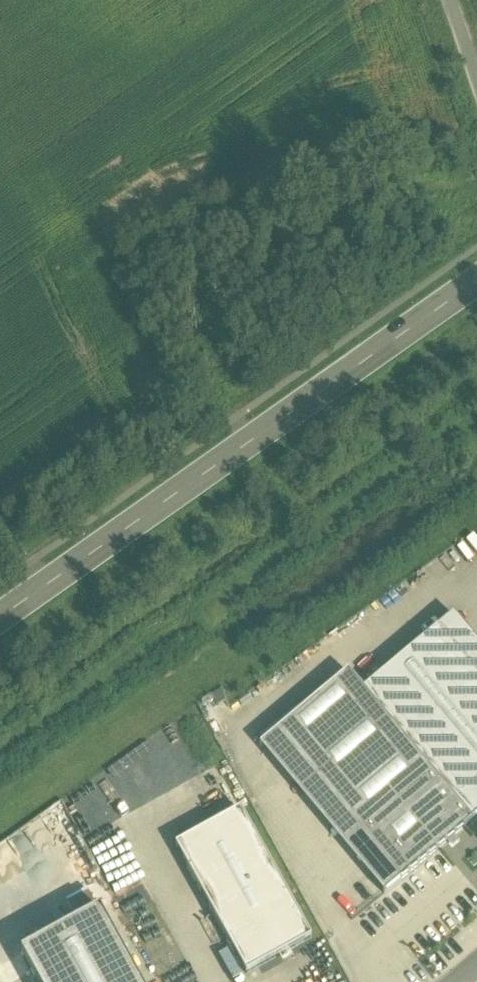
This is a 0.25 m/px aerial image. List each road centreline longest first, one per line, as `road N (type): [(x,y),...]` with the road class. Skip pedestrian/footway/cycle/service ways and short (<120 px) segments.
road 1 (secondary): [(0,618),(476,281)]

